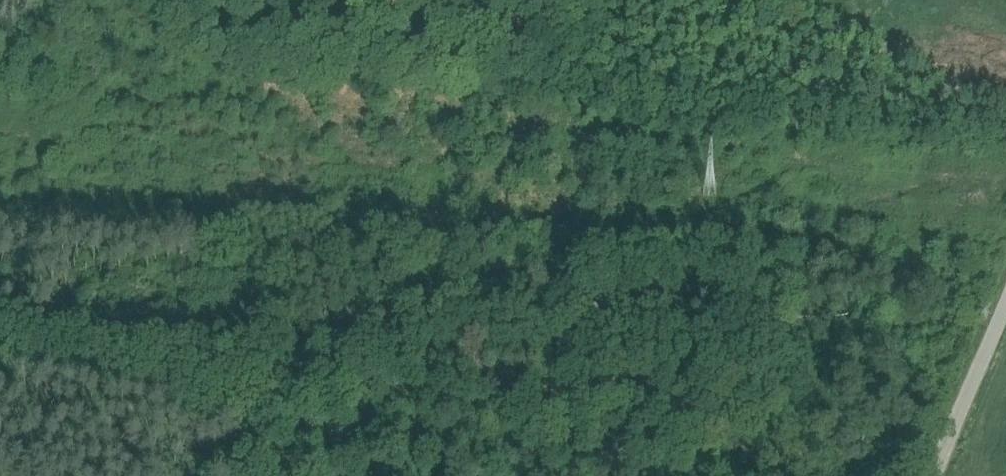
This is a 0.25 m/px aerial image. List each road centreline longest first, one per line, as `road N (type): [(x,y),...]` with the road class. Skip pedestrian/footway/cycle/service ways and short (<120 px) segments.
road 1 (track): [(1005,102),(789,0)]
road 2 (unclassified): [(1005,307),(936,475)]

